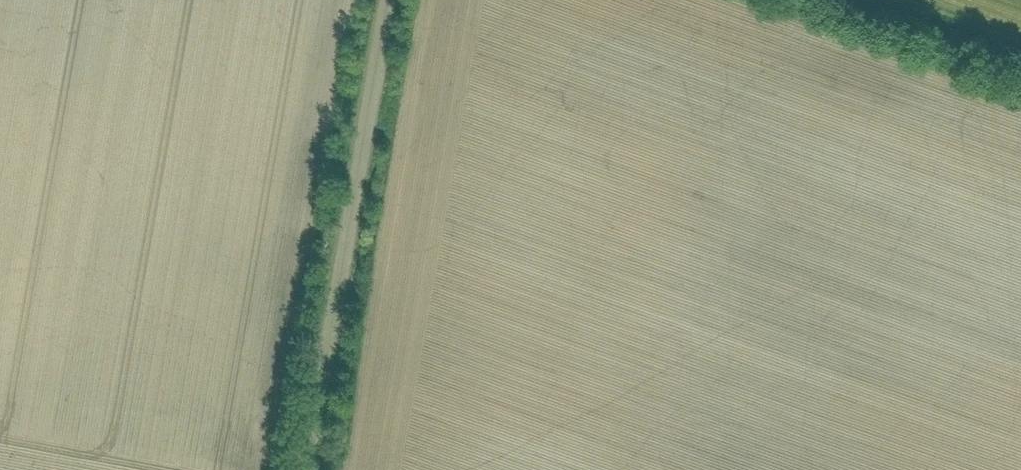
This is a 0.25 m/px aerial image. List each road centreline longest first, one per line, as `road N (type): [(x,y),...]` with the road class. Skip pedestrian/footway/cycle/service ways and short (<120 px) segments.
road 1 (unclassified): [(297,469),(379,0)]

